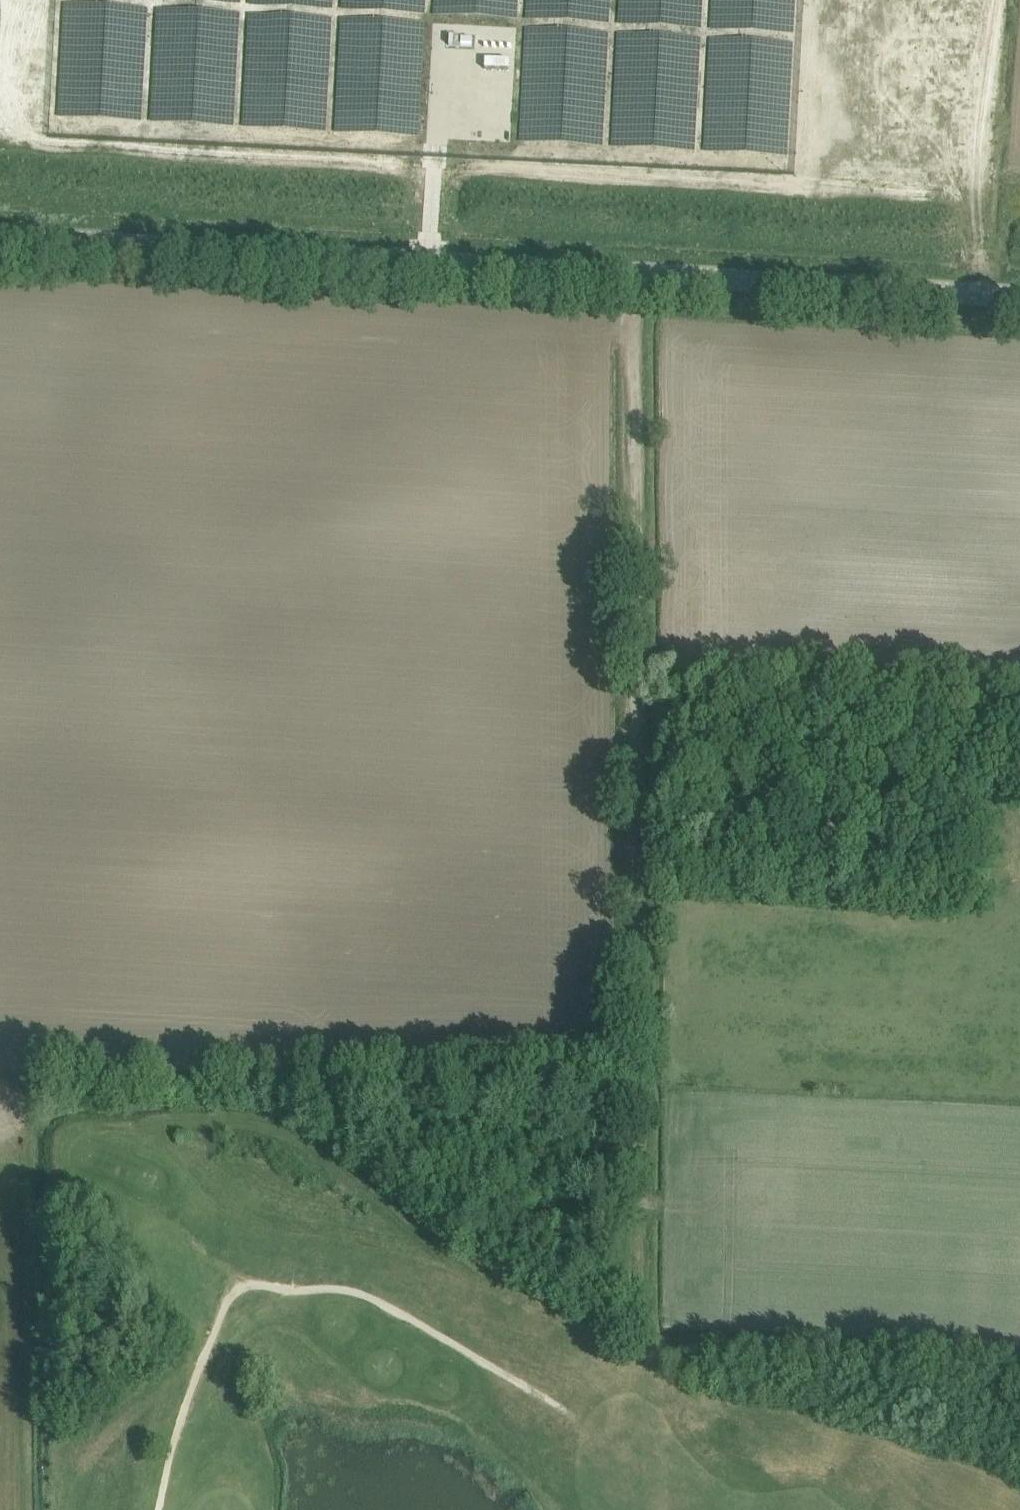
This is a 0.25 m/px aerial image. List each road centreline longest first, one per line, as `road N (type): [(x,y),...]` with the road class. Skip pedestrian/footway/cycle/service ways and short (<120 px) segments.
road 1 (track): [(641,273),(644,1324)]
road 2 (unclassified): [(1019,294),(0,234)]

